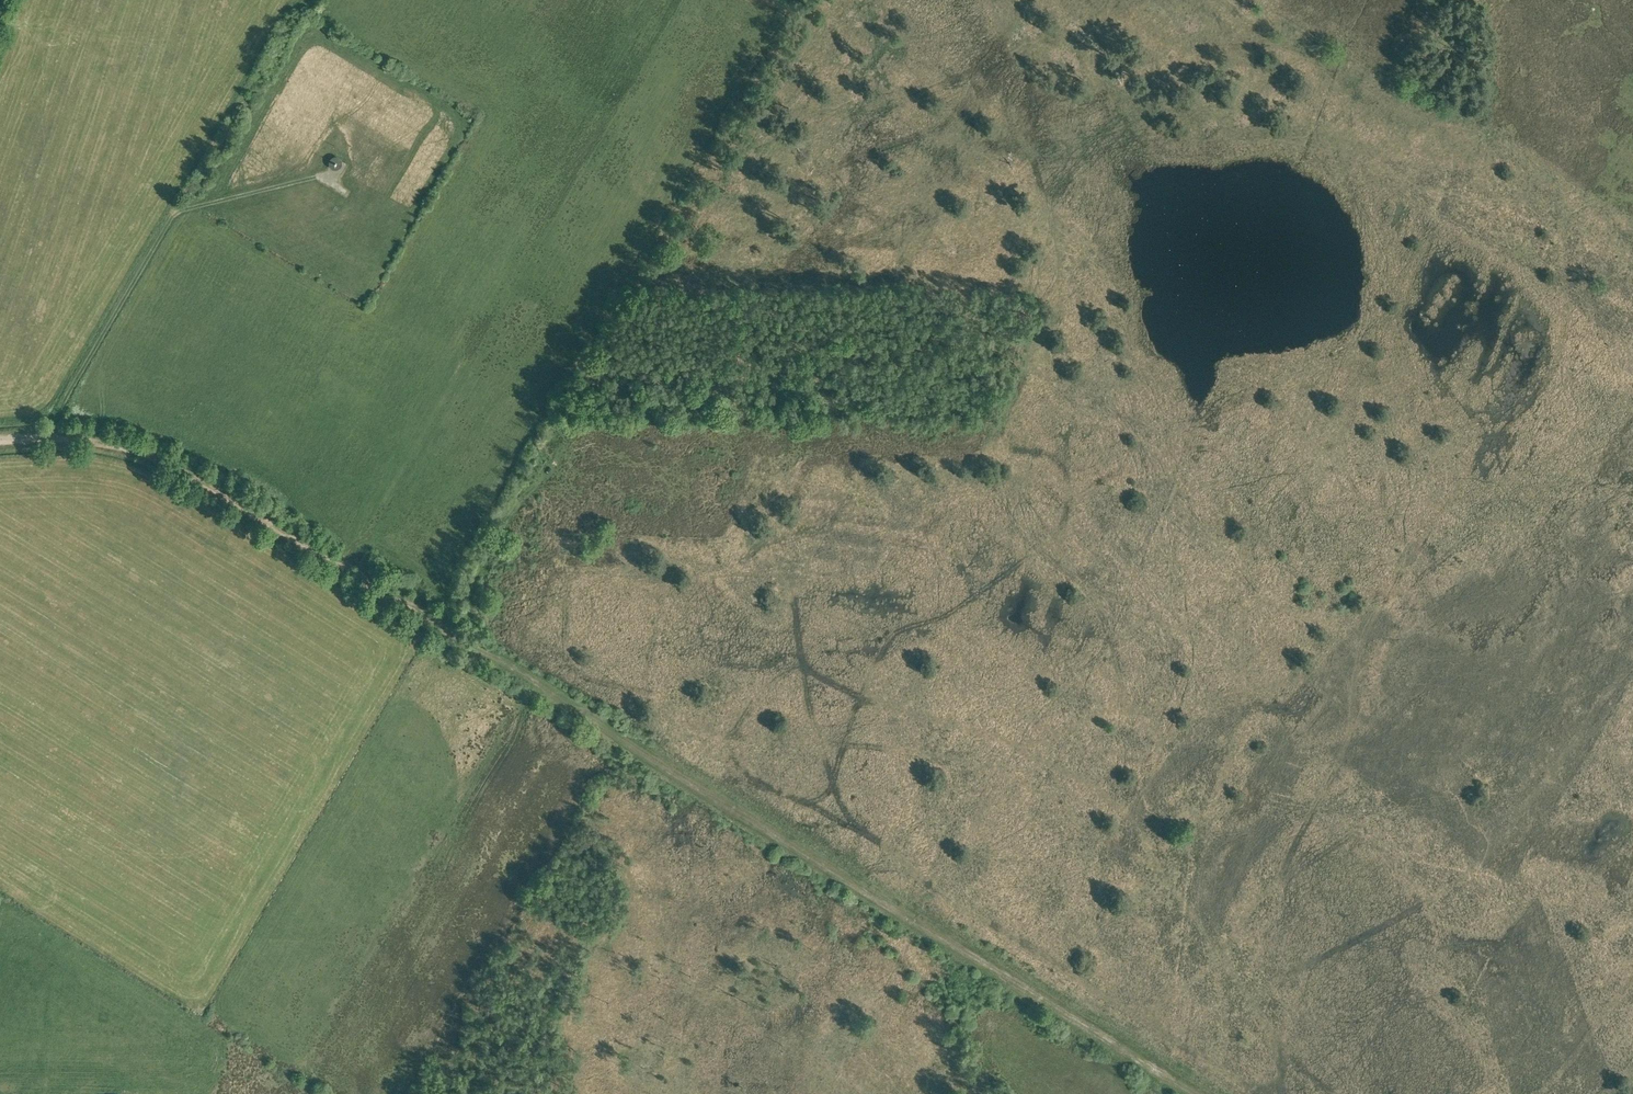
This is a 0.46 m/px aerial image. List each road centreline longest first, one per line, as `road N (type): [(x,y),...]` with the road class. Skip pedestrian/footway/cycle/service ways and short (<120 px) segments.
road 1 (track): [(0,442),(99,444),(184,475),(355,570),(1201,1093)]
road 2 (track): [(47,441),(167,219),(179,208),(300,179)]

